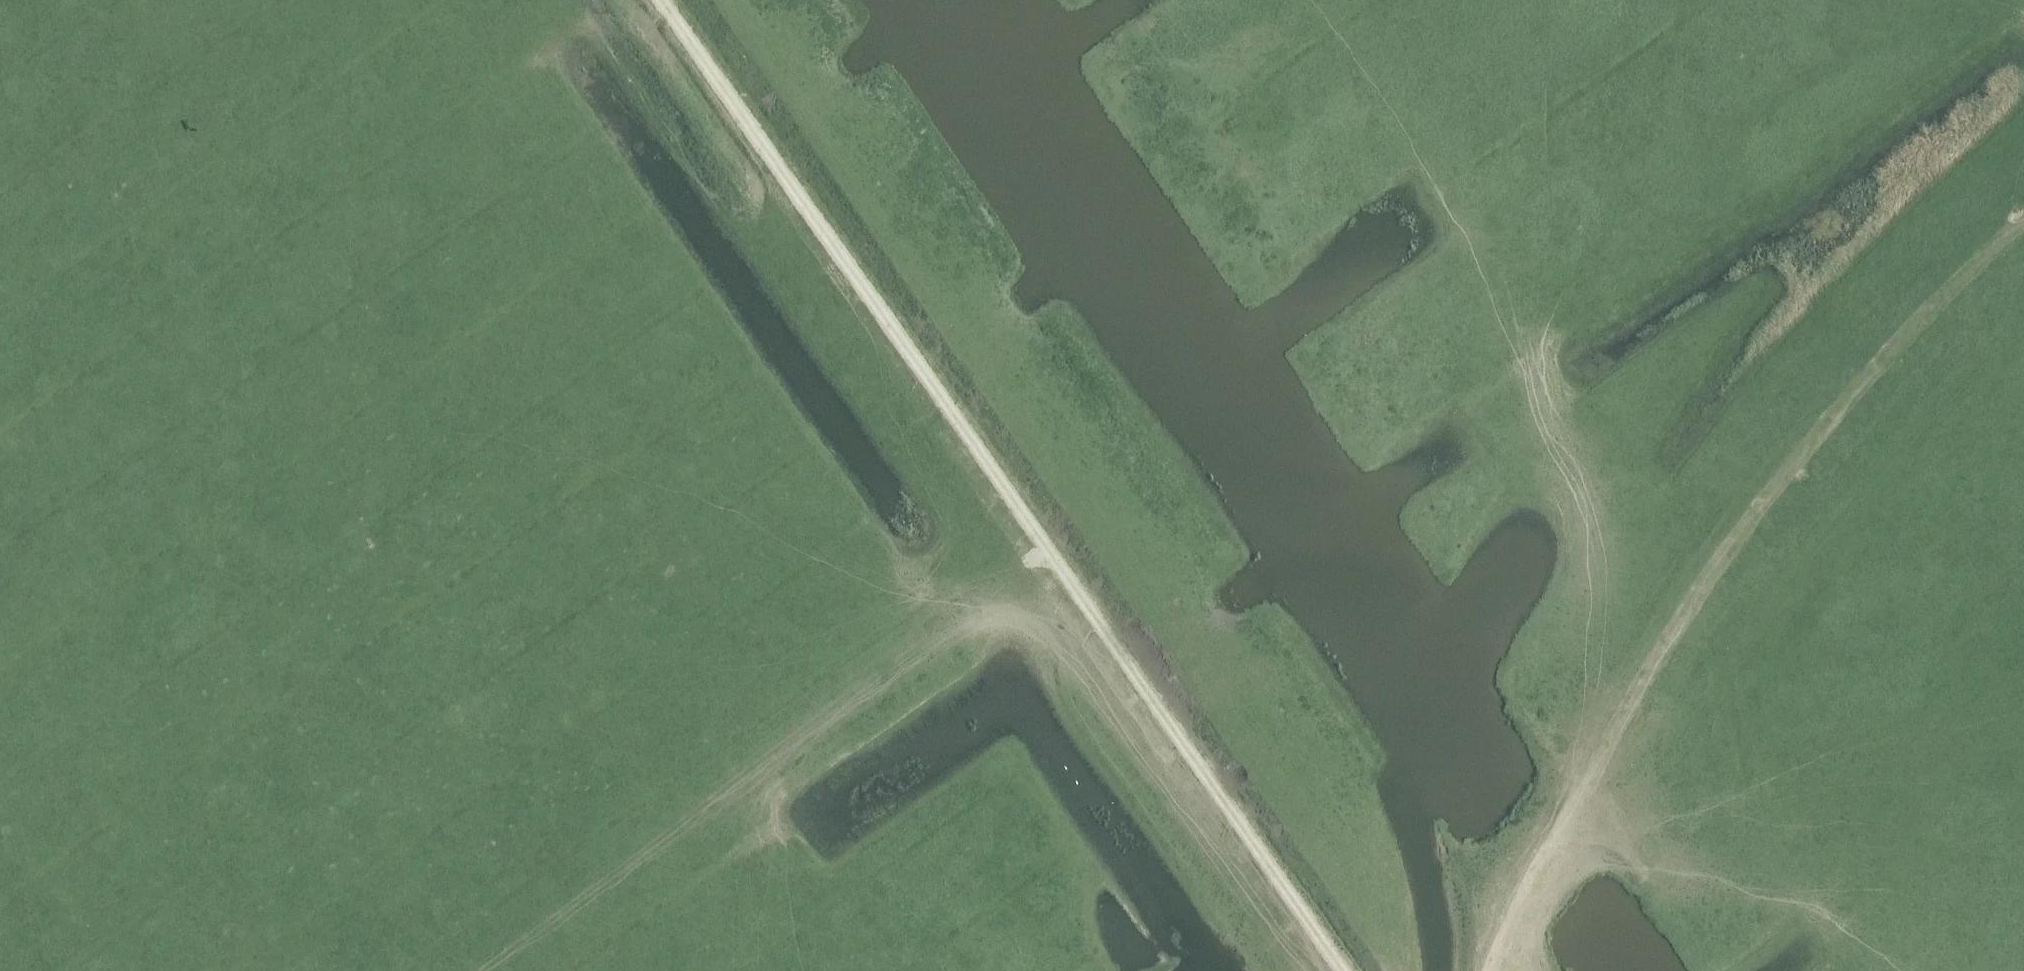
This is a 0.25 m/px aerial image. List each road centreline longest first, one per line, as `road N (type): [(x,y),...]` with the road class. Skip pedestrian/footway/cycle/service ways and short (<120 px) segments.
road 1 (track): [(1343,970),(668,0)]
road 2 (track): [(1493,970),(1601,755),(1812,445),(2023,232)]

